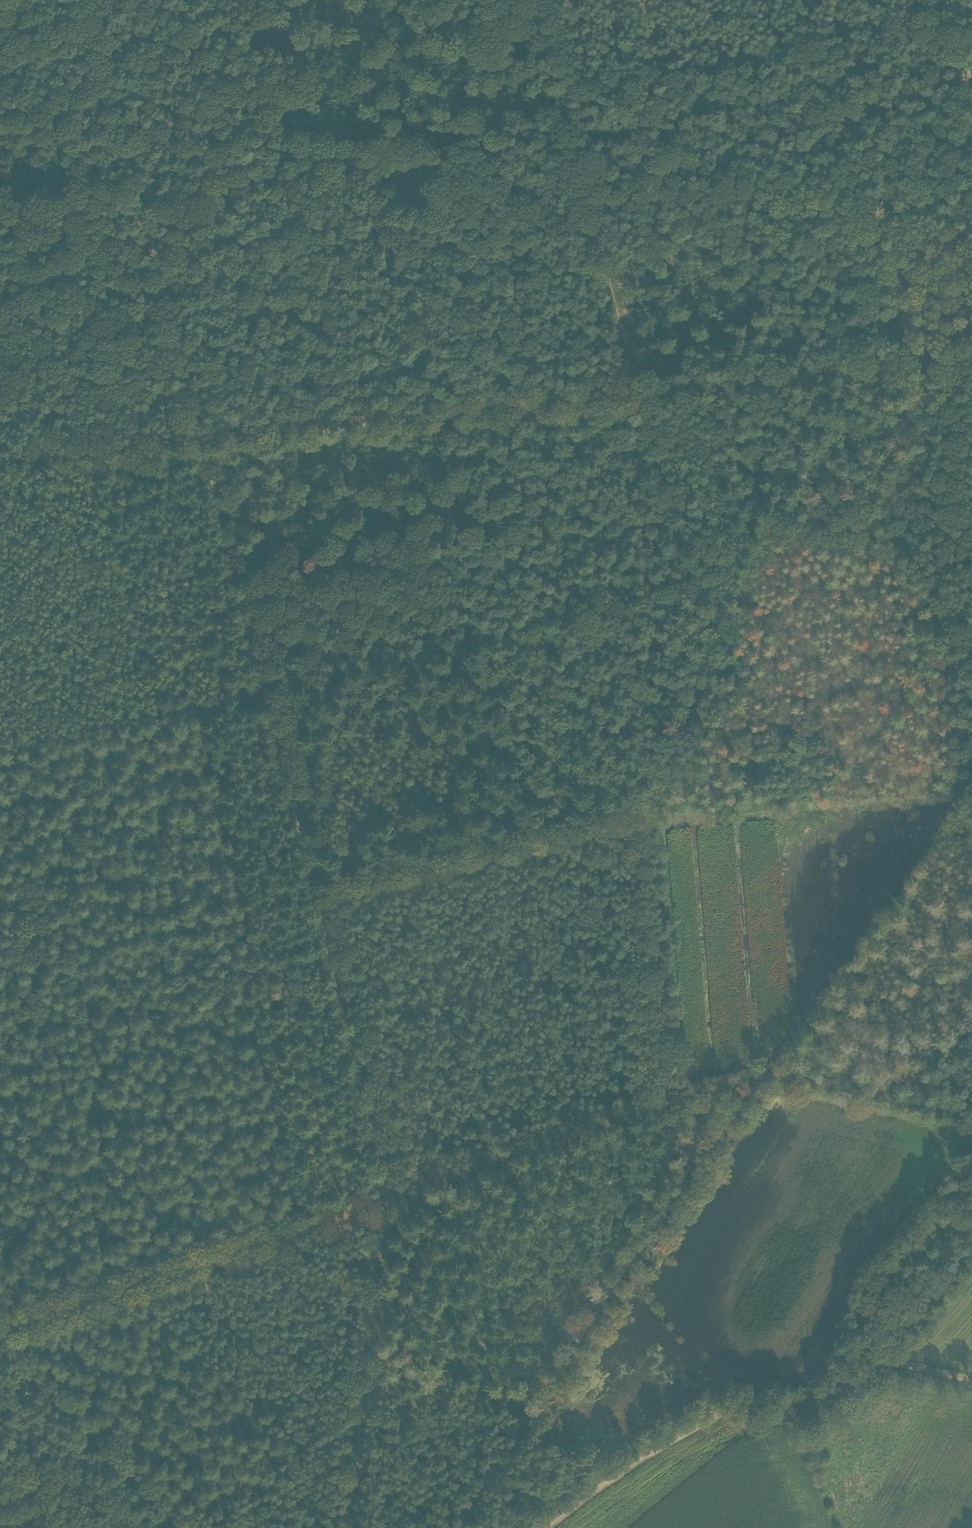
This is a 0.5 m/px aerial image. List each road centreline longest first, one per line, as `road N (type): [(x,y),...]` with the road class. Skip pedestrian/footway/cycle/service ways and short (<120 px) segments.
road 1 (track): [(0,1326),(605,1123),(755,1082)]
road 2 (track): [(457,1527),(755,1082)]
road 3 (track): [(646,400),(201,447)]
road 4 (track): [(688,573),(257,687)]
road 5 (track): [(142,208),(564,104)]
road 6 (track): [(564,104),(956,10)]
road 7 (track): [(538,1527),(708,1415),(809,1398),(868,1372)]
road 8 (track): [(646,400),(971,362)]
road 9 (track): [(646,400),(569,103)]
road 10 (track): [(181,1527),(0,1341)]
road 11 (track): [(257,687),(201,447)]
road 12 (track): [(142,208),(201,447)]
road 13 (track): [(755,1082),(789,1075),(971,1121)]
road 14 (track): [(201,447),(0,466)]
road 15 (track): [(86,0),(132,182)]
road 16 (track): [(0,204),(132,182),(142,208)]

